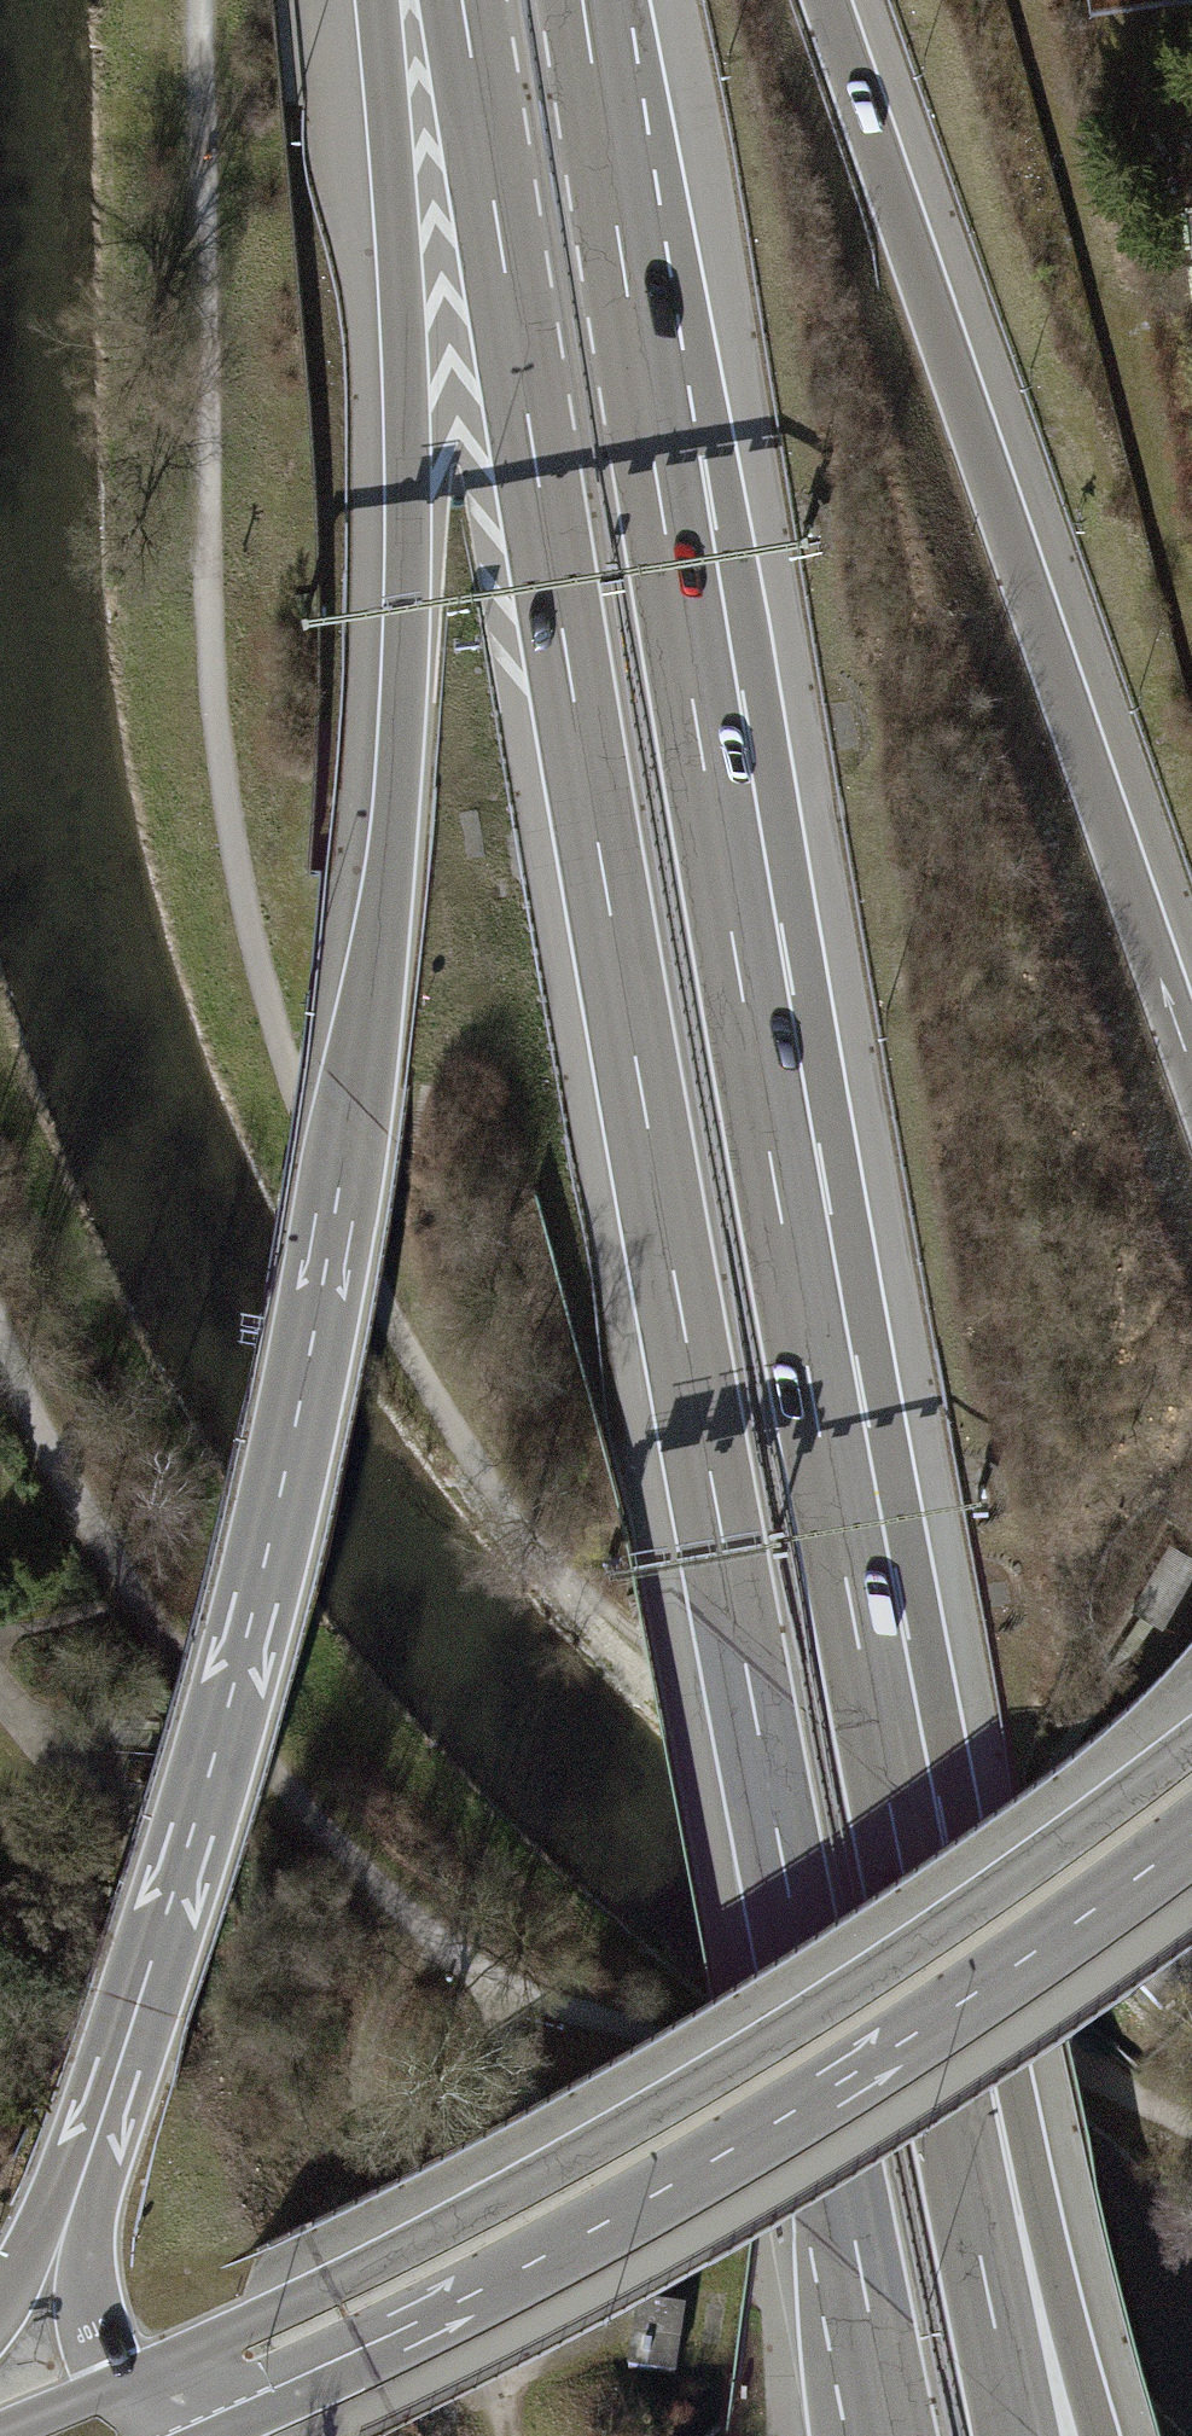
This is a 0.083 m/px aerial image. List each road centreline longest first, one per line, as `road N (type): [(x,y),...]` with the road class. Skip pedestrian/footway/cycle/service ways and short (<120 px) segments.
road 1 (motorway): [(460,0),(601,879),(893,2435)]
road 2 (motorway): [(383,0),(395,605),(381,874),(338,1191),(287,1463),(70,2179)]
road 3 (motorway): [(913,1911),(741,970),(585,0)]
road 4 (track): [(0,1364),(164,1644),(405,1931),(453,1968),(553,2018),(675,2056),(1112,2435)]
road 5 (secondary): [(1191,1735),(902,1948),(676,2092),(454,2219),(112,2380)]
road 6 (secondary): [(200,2435),(500,2292),(733,2161),(849,2091),(1191,1847)]
road 7 (motorway): [(1191,1073),(826,0)]
road 8 (motorway): [(1100,2435),(1067,2321),(913,1911)]
road 9 (motorway): [(1017,2435),(913,1911)]
road 10 (motorway): [(70,2179),(87,2337),(112,2380)]
road 11 (motorway): [(70,2179),(0,2295)]
road 12 (secondary): [(112,2380),(0,2426)]

